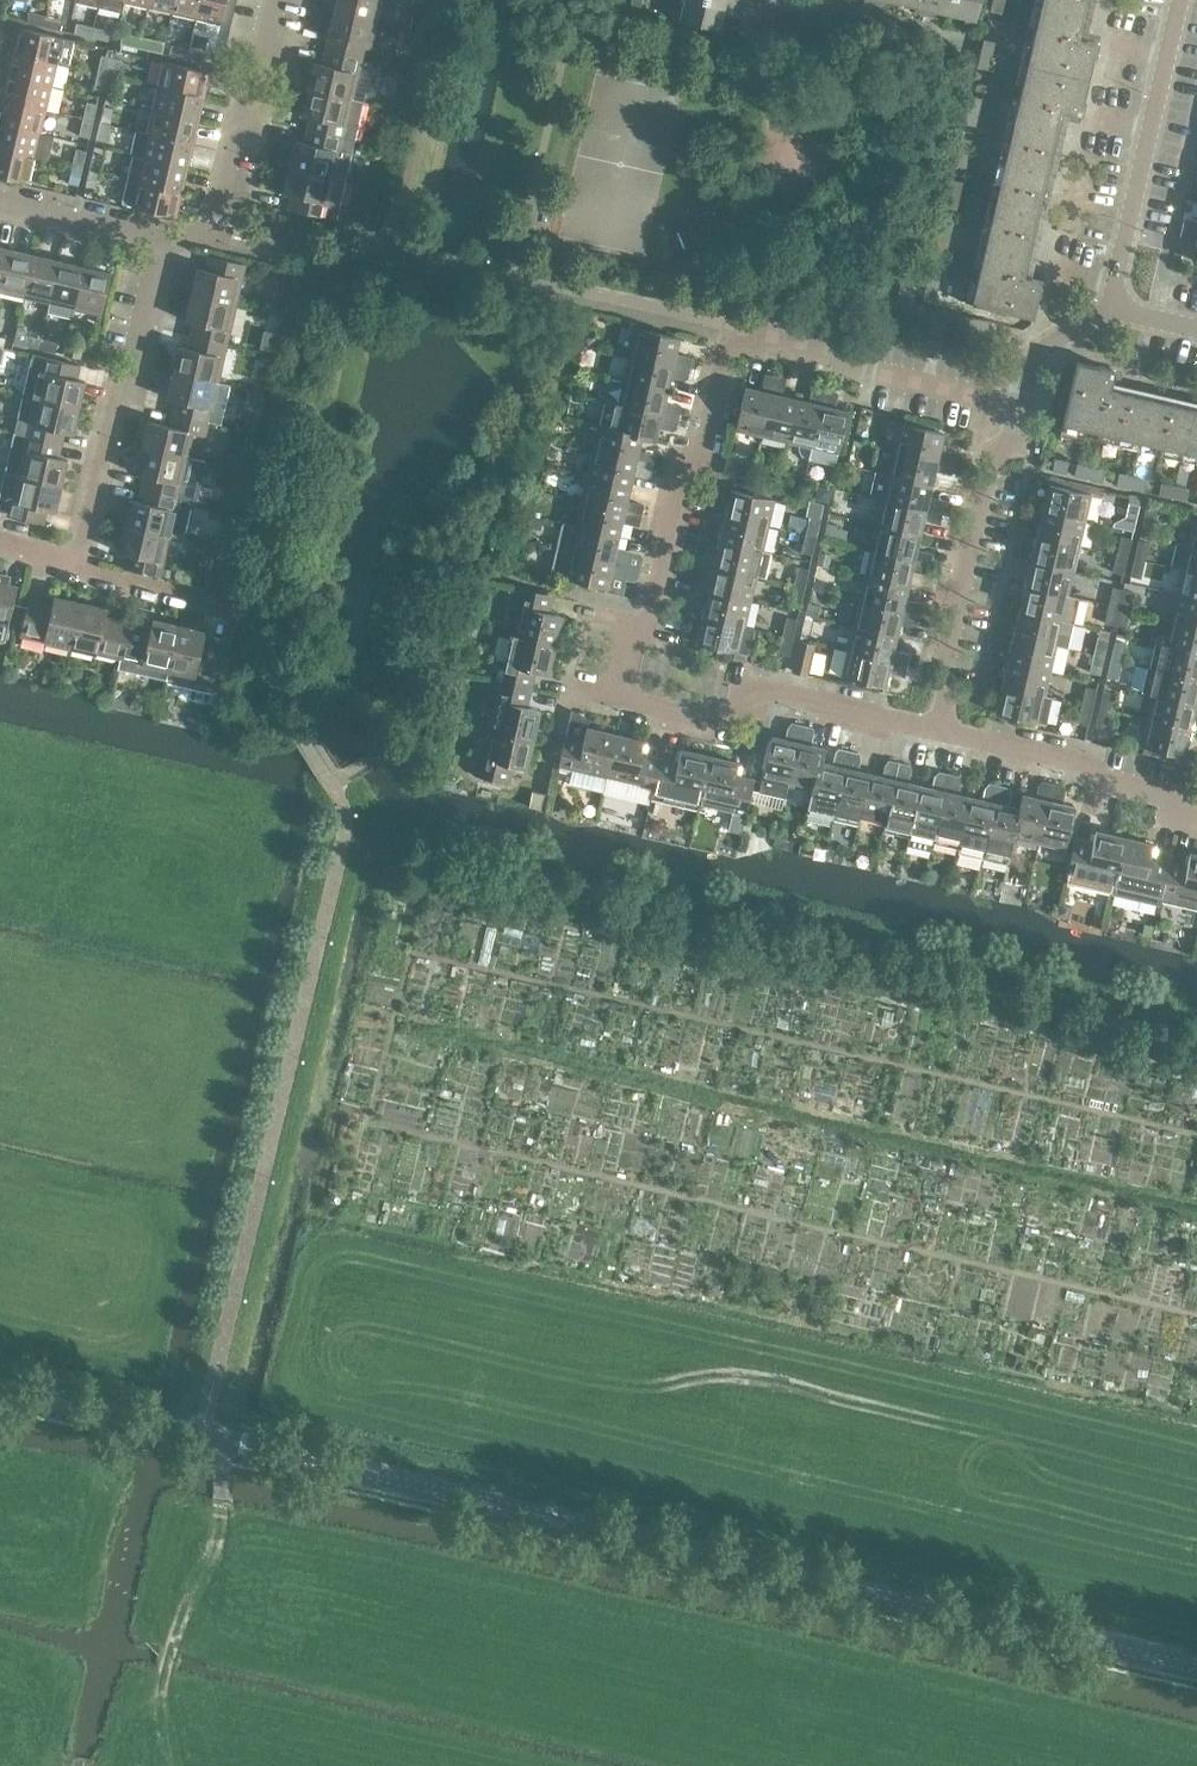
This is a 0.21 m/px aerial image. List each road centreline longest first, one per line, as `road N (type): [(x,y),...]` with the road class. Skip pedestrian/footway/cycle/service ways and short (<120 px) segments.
road 1 (unclassified): [(1196,1669),(0,1387)]
road 2 (residential): [(1021,408),(736,337),(713,434),(694,466),(659,616),(622,640),(610,694),(713,719),(783,692),(938,736)]
road 3 (residential): [(938,736),(947,698),(935,670),(985,463),(1014,441),(1021,408)]
road 4 (residential): [(77,567),(162,240)]
road 5 (residential): [(1109,308),(1180,0)]
road 6 (residential): [(162,240),(216,235),(276,0)]
road 7 (residential): [(938,736),(1081,760),(1146,812),(1196,824)]
road 8 (track): [(175,1765),(161,1688),(220,1512)]
road 9 (residential): [(77,567),(259,617)]
road 10 (residential): [(162,240),(0,202)]
road 11 (residential): [(1021,408),(1034,356),(1109,308)]

